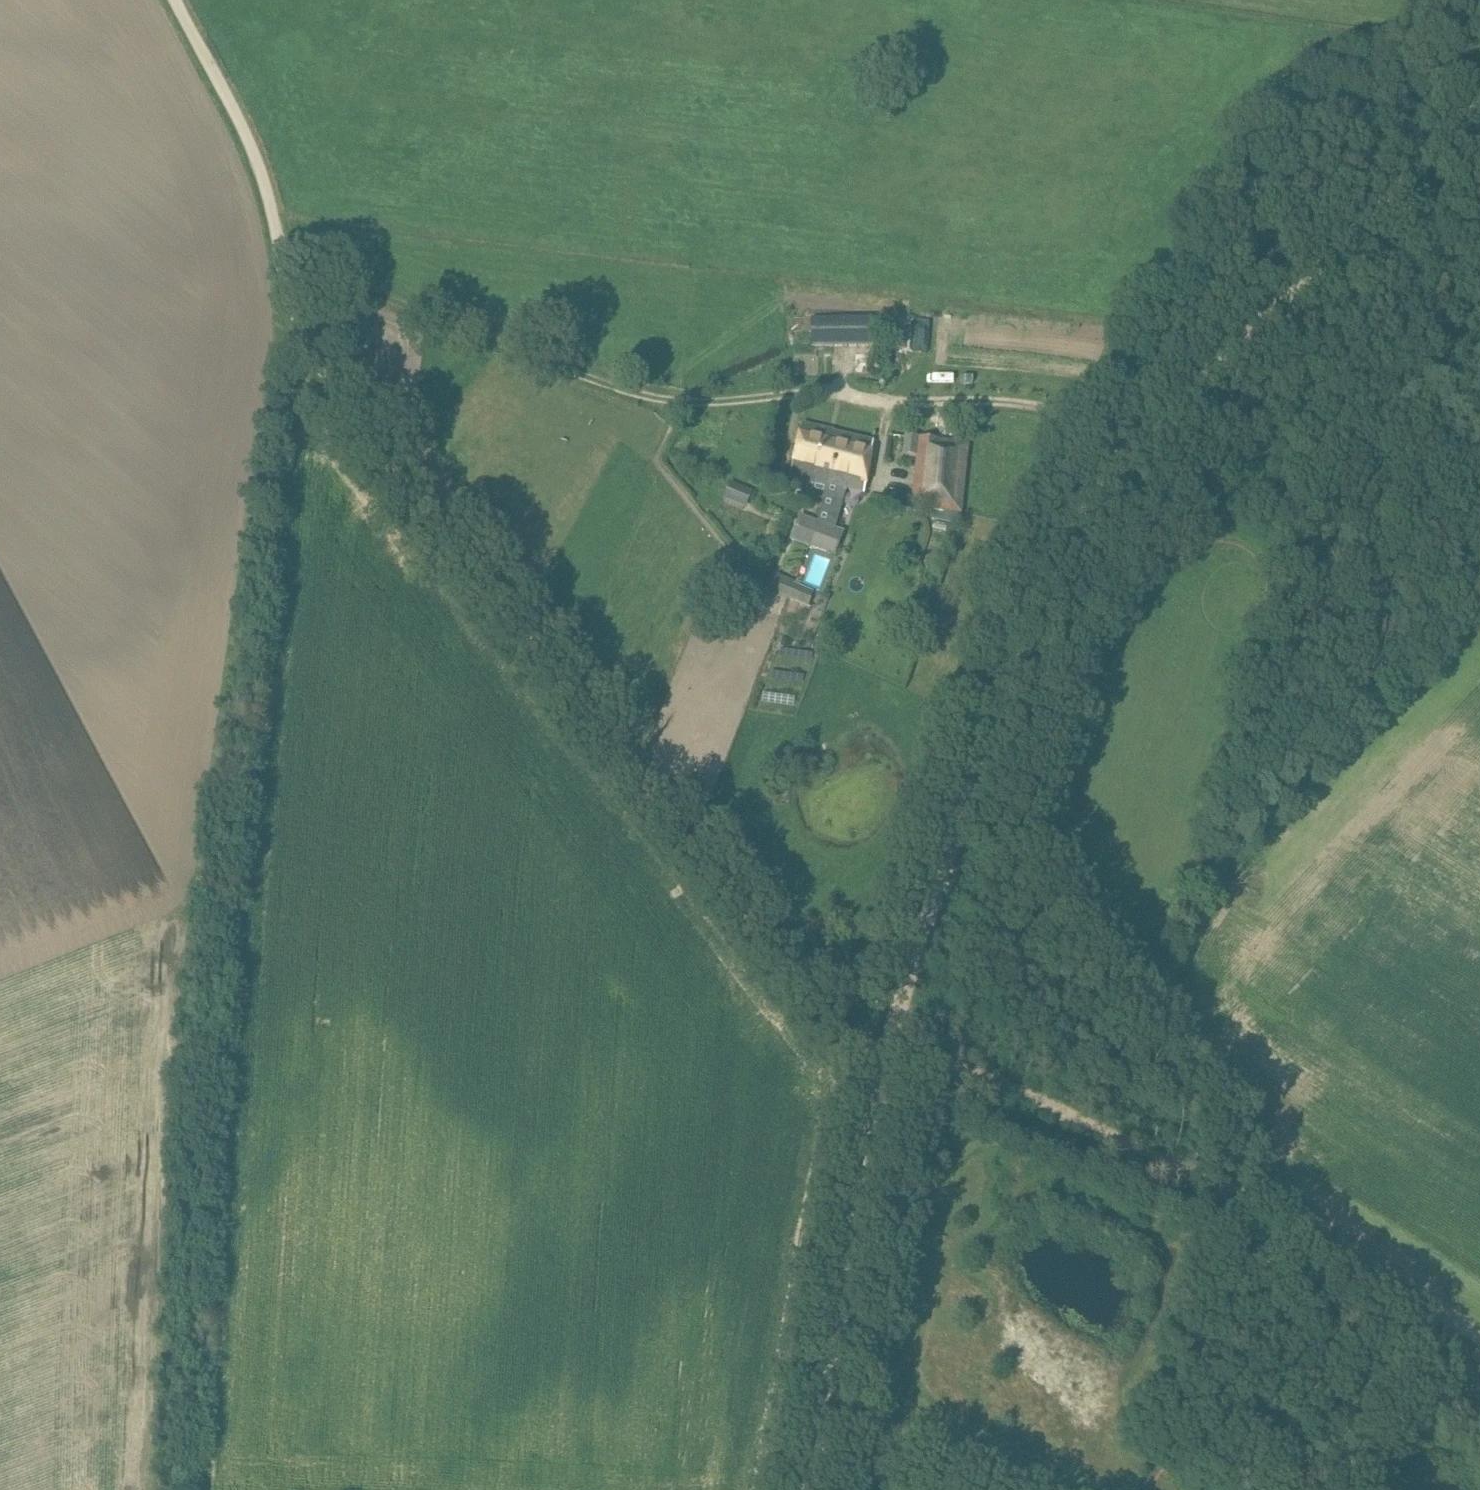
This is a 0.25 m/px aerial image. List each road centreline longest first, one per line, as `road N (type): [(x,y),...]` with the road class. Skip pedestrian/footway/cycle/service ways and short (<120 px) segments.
road 1 (track): [(1479,103),(1150,444),(1035,594),(894,1037)]
road 2 (track): [(882,1088),(848,1062),(326,377),(300,327),(285,269)]
road 3 (track): [(1479,1388),(1268,1211),(894,1037)]
road 4 (track): [(809,1489),(882,1088)]
road 5 (unclassified): [(285,269),(252,149),(176,0)]

